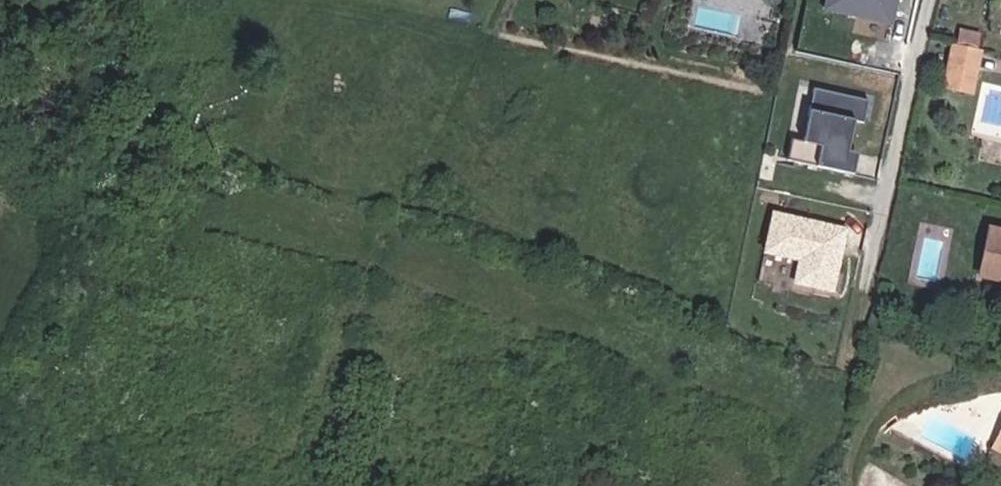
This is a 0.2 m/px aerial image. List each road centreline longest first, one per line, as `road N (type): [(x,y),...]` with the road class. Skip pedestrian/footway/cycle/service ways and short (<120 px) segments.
road 1 (residential): [(928,0),(871,267)]

